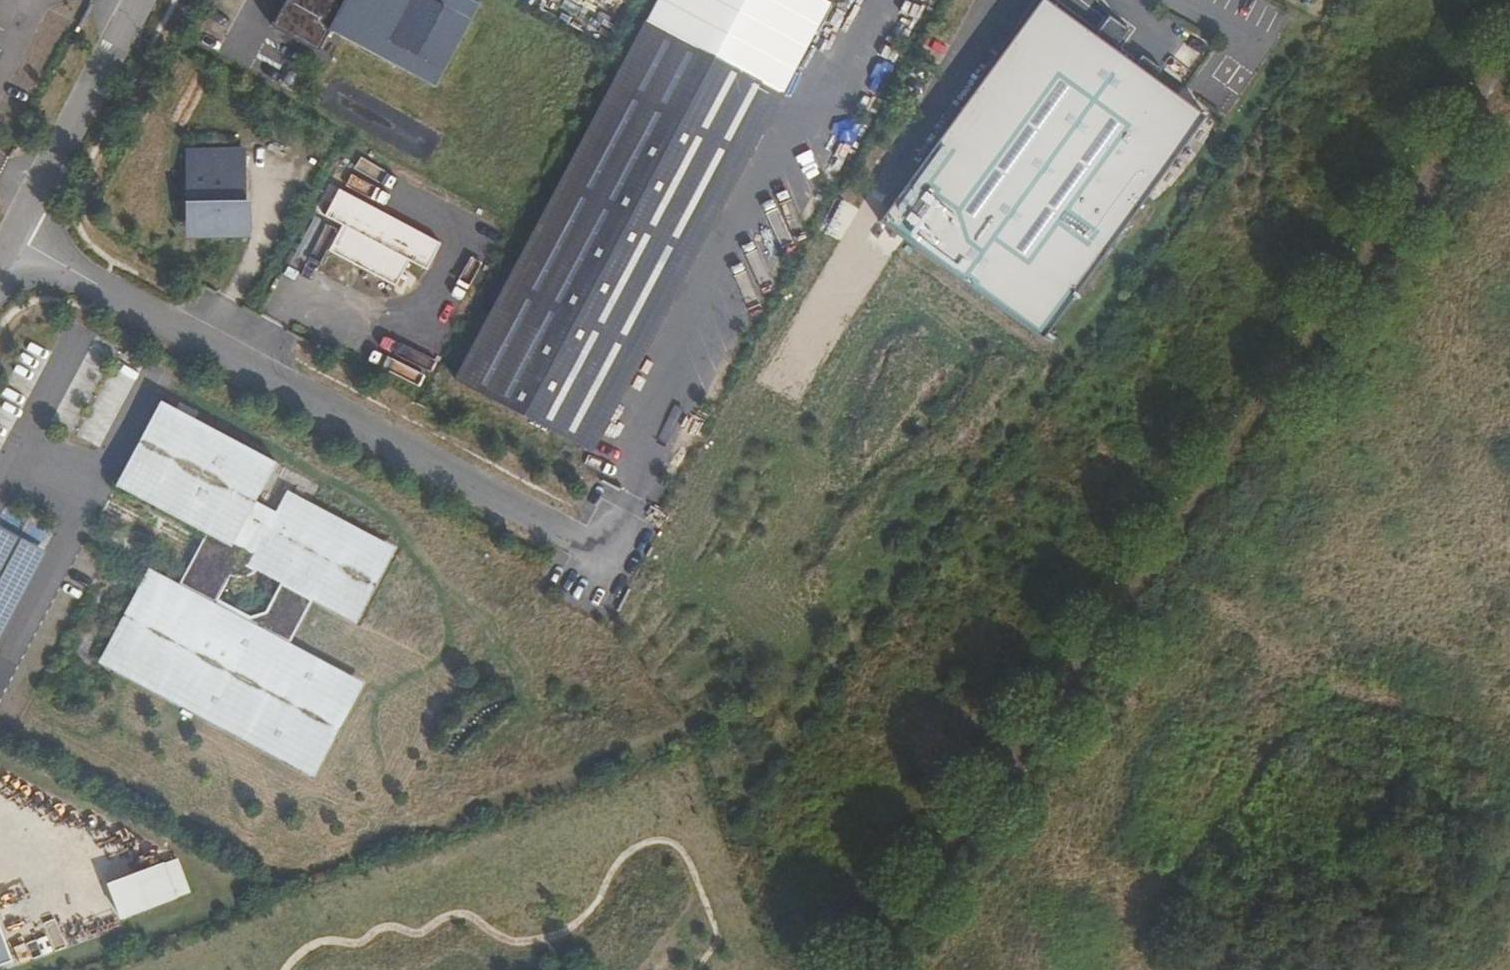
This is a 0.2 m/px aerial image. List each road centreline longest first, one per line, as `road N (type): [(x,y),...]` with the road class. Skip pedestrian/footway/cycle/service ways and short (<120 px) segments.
road 1 (track): [(1509,23),(1373,247),(858,969)]
road 2 (unclassified): [(0,272),(145,0)]

